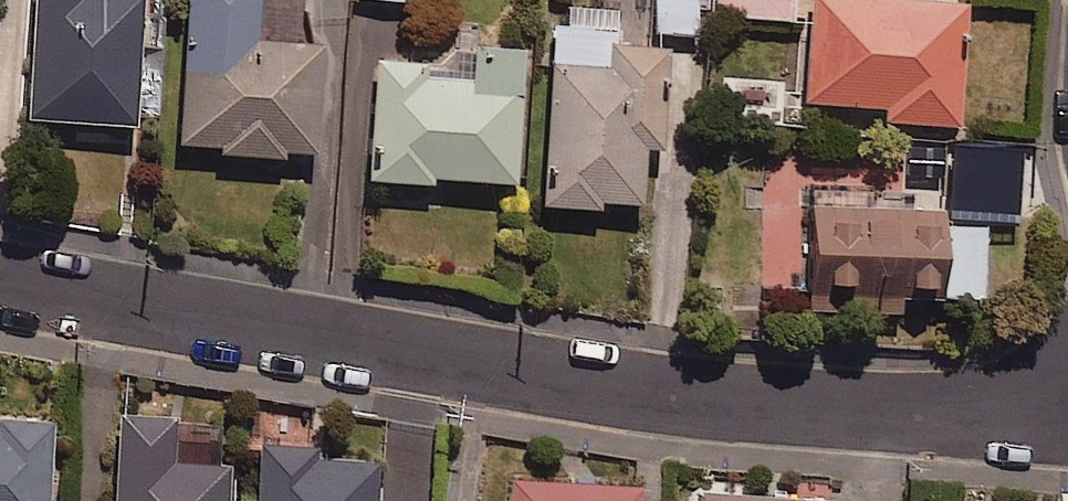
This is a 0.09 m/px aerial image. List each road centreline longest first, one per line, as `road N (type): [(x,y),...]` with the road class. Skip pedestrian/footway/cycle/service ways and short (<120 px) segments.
road 1 (residential): [(0,288),(651,390),(933,418),(1006,417),(1067,398)]

